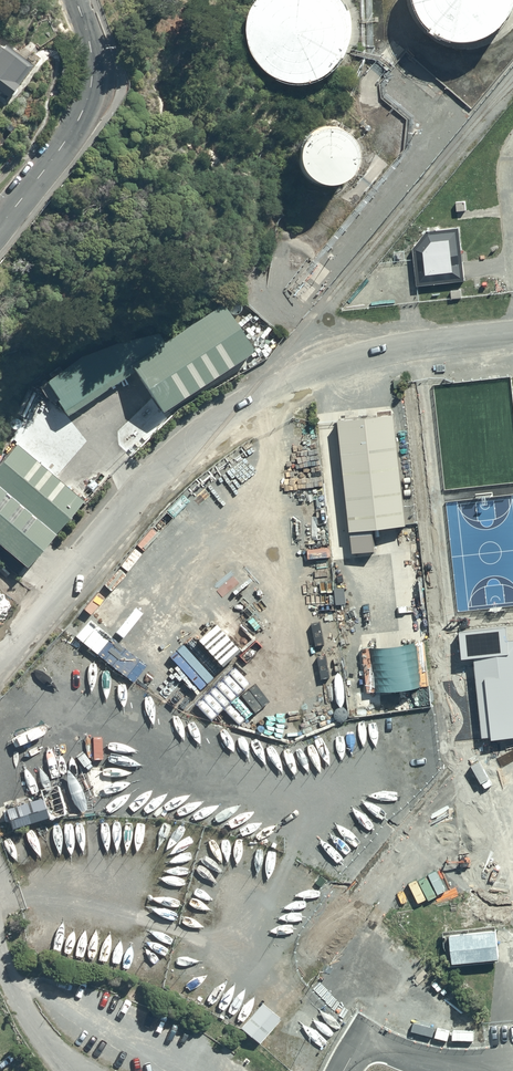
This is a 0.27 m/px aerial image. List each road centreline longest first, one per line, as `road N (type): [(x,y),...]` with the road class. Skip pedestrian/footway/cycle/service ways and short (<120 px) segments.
road 1 (unclassified): [(512,337),(396,350),(288,381),(178,455),(0,658)]
road 2 (secondary): [(77,0),(92,53),(90,93),(70,136),(0,226)]
road 3 (unclassified): [(0,954),(44,1041),(80,1070)]

